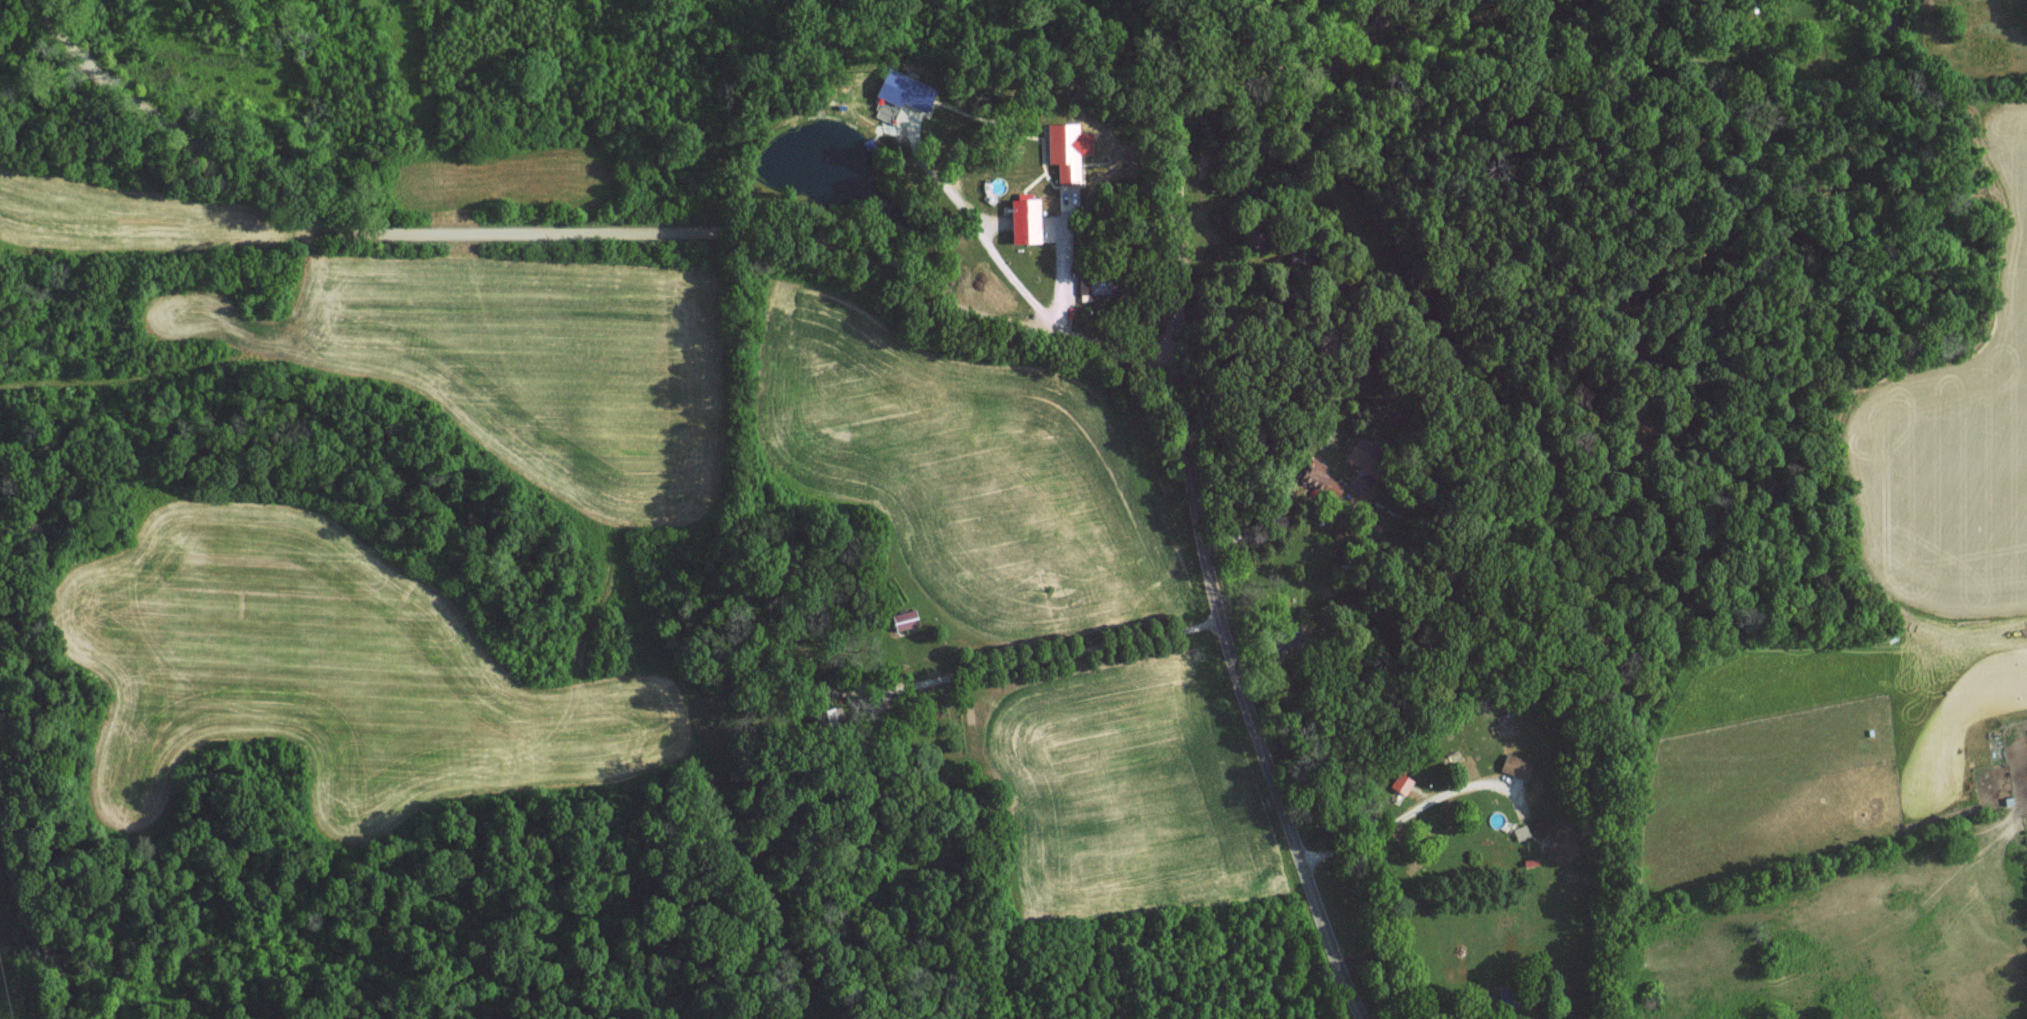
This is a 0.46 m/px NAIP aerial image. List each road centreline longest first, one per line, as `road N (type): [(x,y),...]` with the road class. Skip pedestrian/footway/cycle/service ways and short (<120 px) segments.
road 1 (residential): [(1178,362),(1124,358),(969,312),(813,237),(370,233),(295,209),(114,88),(56,32),(41,0)]
road 2 (residential): [(1366,1018),(1333,950),(1253,722),(1195,504),(1178,362),(1179,0)]

